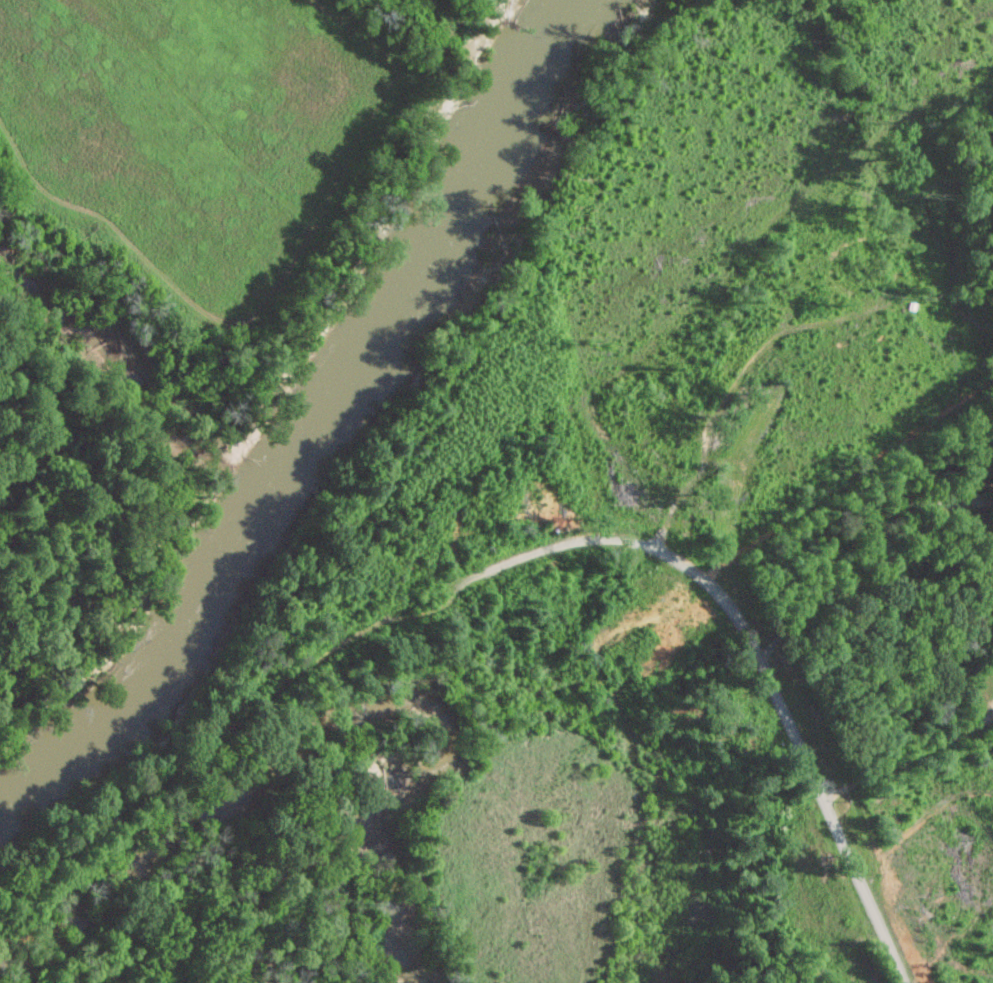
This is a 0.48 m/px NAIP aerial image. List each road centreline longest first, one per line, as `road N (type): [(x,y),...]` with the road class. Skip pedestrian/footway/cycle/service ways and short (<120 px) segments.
road 1 (residential): [(461,586),(545,551),(593,541),(664,552),(709,581),(739,614),(762,658),(909,982)]
road 2 (track): [(4,900),(322,659),(461,586)]

